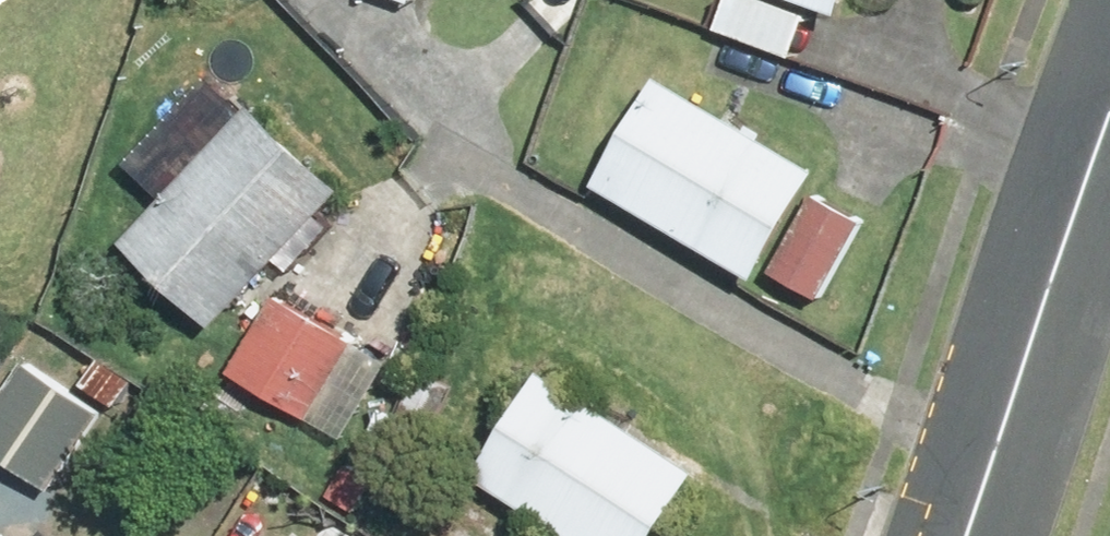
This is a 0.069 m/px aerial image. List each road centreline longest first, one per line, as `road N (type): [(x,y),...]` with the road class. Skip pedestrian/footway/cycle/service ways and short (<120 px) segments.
road 1 (tertiary): [(1109,147),(960,535)]

